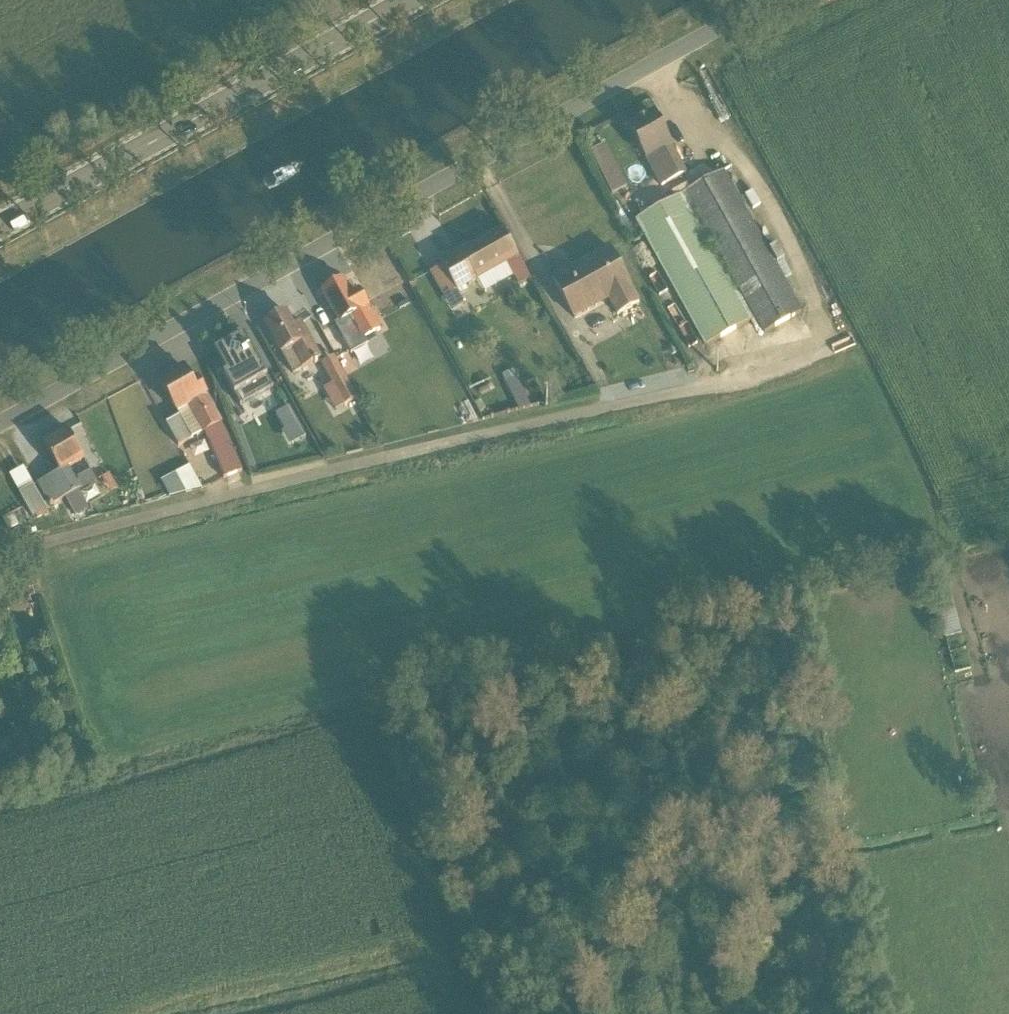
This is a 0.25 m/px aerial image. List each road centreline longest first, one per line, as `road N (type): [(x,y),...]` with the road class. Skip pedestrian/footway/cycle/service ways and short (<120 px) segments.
road 1 (unclassified): [(0,424),(771,0)]
road 2 (unclassified): [(849,355),(0,557)]
road 3 (secondary): [(0,226),(411,0)]

